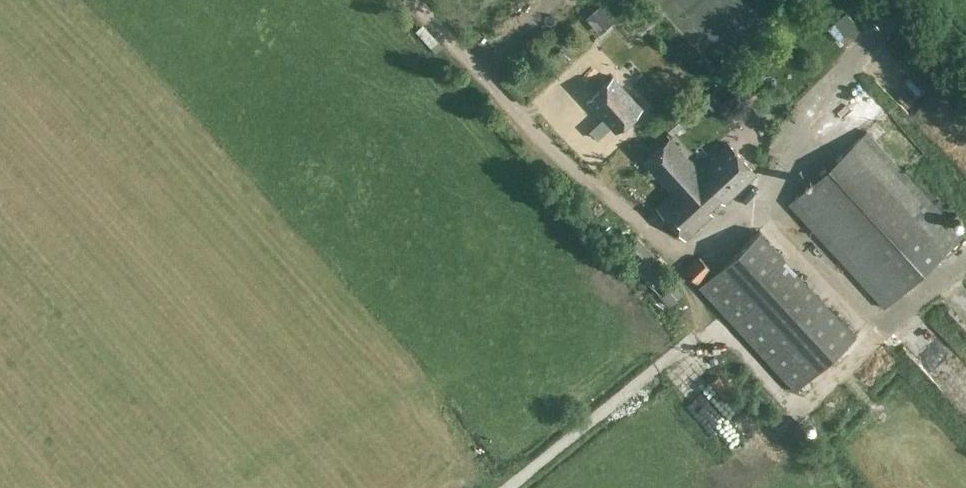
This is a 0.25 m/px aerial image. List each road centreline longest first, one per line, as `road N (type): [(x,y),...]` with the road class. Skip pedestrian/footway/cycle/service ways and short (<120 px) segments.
road 1 (track): [(638,219),(579,175),(411,0)]

